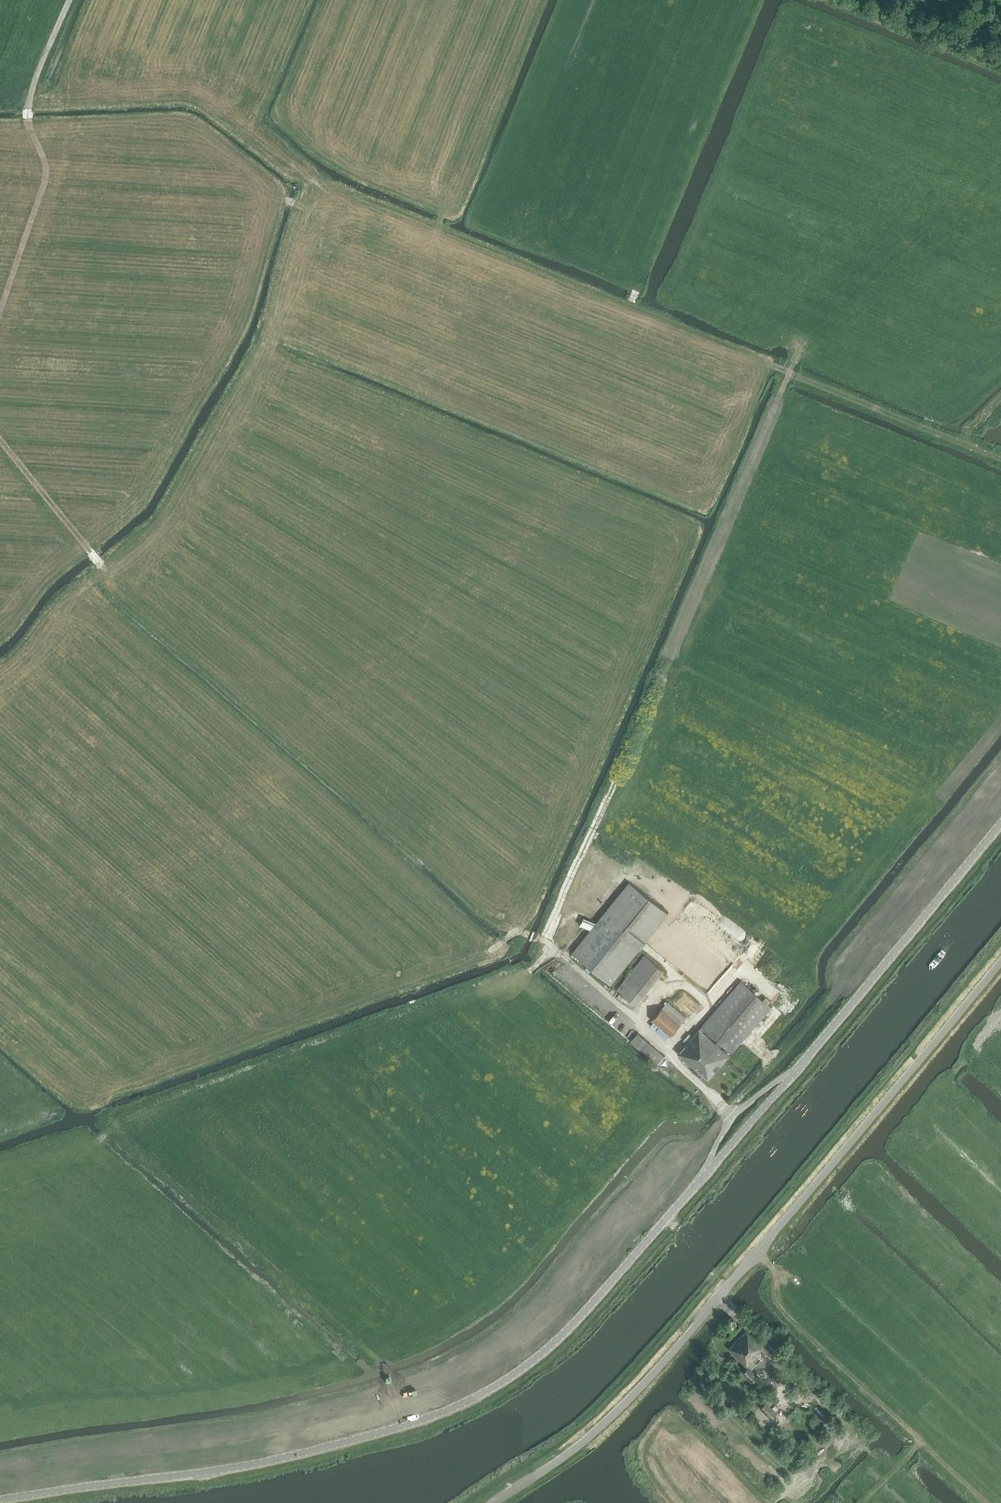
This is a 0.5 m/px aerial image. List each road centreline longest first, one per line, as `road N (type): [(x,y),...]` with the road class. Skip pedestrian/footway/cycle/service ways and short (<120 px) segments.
road 1 (unclassified): [(0,1501),(296,1456),(415,1423),(495,1390),(564,1336),(625,1270),(1000,827)]
road 2 (tertiary): [(496,1502),(582,1448),(652,1379),(1000,963)]
road 3 (track): [(544,941),(793,365)]
road 4 (track): [(308,189),(263,337),(163,512),(84,577),(0,673)]
road 5 (track): [(138,1081),(490,952)]
road 6 (track): [(987,1502),(778,1298),(780,1271),(756,1256)]
road 7 (track): [(778,369),(1000,460)]
road 8 (track): [(0,311),(47,173),(28,109)]

